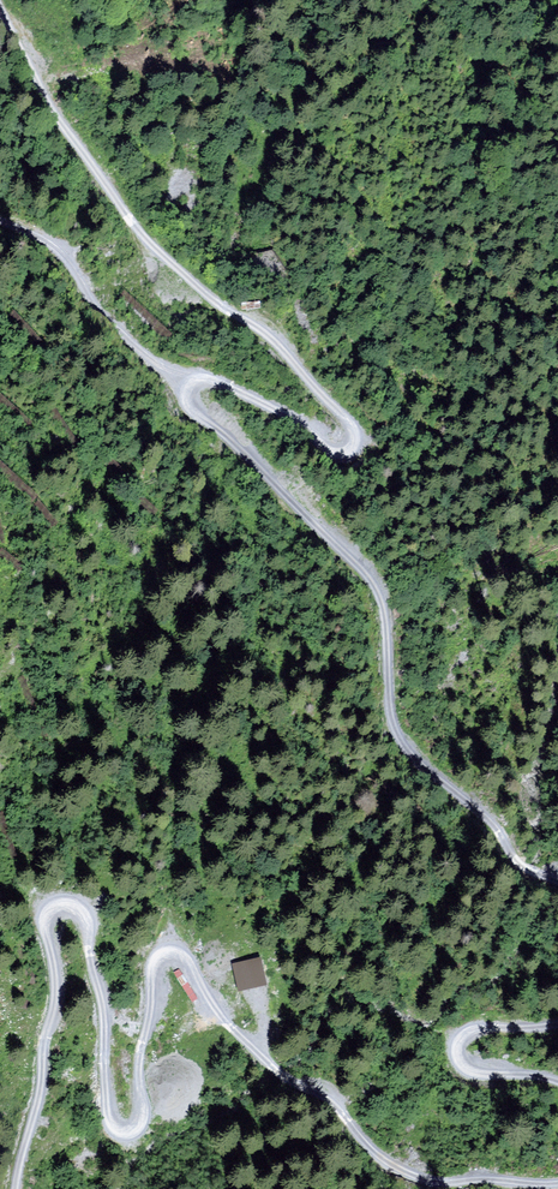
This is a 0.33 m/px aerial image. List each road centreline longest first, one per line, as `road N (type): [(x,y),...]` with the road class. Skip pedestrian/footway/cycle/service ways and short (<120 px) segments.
road 1 (track): [(0,12),(131,223),(208,296),(262,329),(350,426),(357,445),(341,454),(270,405),(215,380),(183,380),(192,406),(375,583),(399,740),(494,825),(518,863),(557,880)]
road 2 (track): [(557,1181),(456,1181),(384,1161),(330,1106),(249,1047),(219,1017),(186,959),(171,951),(151,971),(139,1066),(142,1117),(124,1131),(110,1114),(85,913),(61,900),(45,911),(56,995),(15,1188)]
road 3 (track): [(183,380),(116,329),(65,254),(0,218)]
road 4 (track): [(557,1024),(479,1029),(466,1033),(458,1056),(474,1071),(557,1082)]

